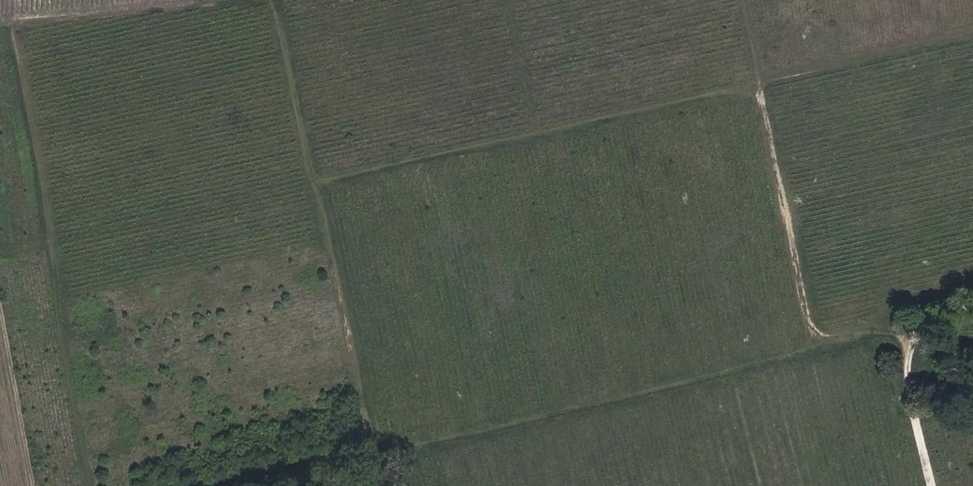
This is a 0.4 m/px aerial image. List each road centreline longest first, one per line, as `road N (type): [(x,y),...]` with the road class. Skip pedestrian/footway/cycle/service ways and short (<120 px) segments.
road 1 (track): [(275,0),(319,191),(755,90)]
road 2 (track): [(910,337),(857,333),(384,453)]
road 3 (track): [(807,347),(734,0)]
road 4 (track): [(930,485),(908,396),(910,337),(972,305)]

